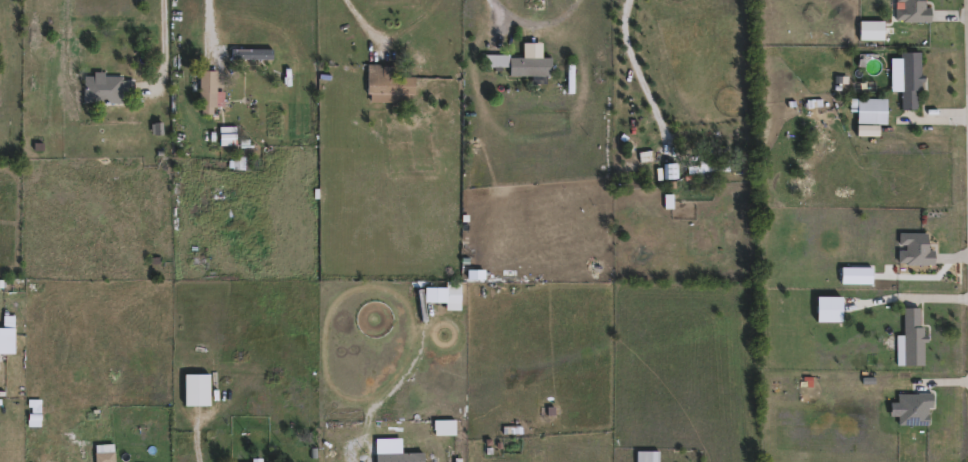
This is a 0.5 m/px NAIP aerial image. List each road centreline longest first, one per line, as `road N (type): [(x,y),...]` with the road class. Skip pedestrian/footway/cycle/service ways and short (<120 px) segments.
road 1 (residential): [(965,0),(967,350)]

